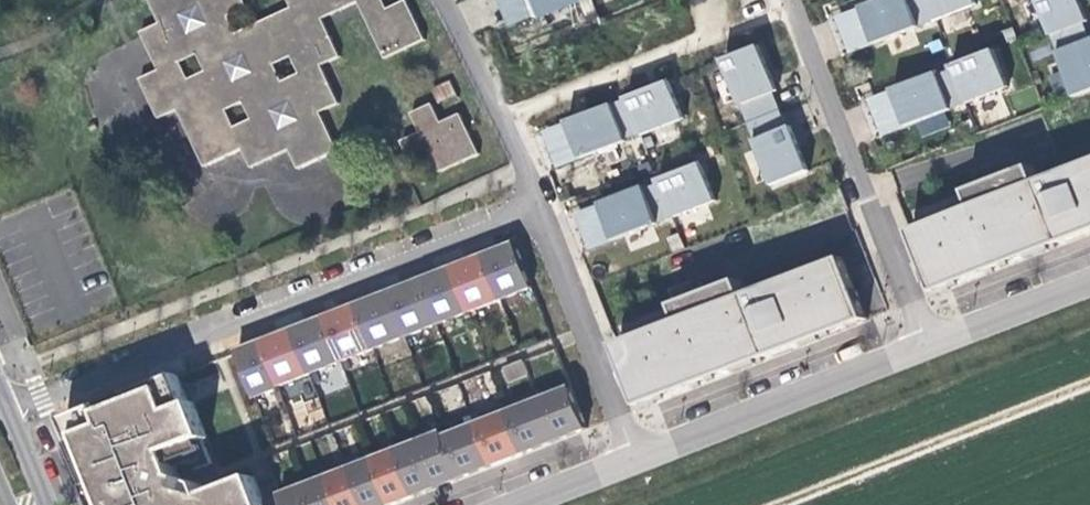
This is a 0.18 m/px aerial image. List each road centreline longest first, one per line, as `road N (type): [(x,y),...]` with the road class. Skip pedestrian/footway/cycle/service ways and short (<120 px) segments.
road 1 (residential): [(539,204),(13,411)]
road 2 (residential): [(636,460),(928,346)]
road 3 (residential): [(636,460),(539,204)]
road 4 (residential): [(874,210),(790,0)]
road 5 (residential): [(449,0),(539,204)]
road 6 (residential): [(928,346),(1089,283)]
road 7 (residential): [(874,210),(928,346)]
road 8 (residential): [(520,504),(636,460)]

